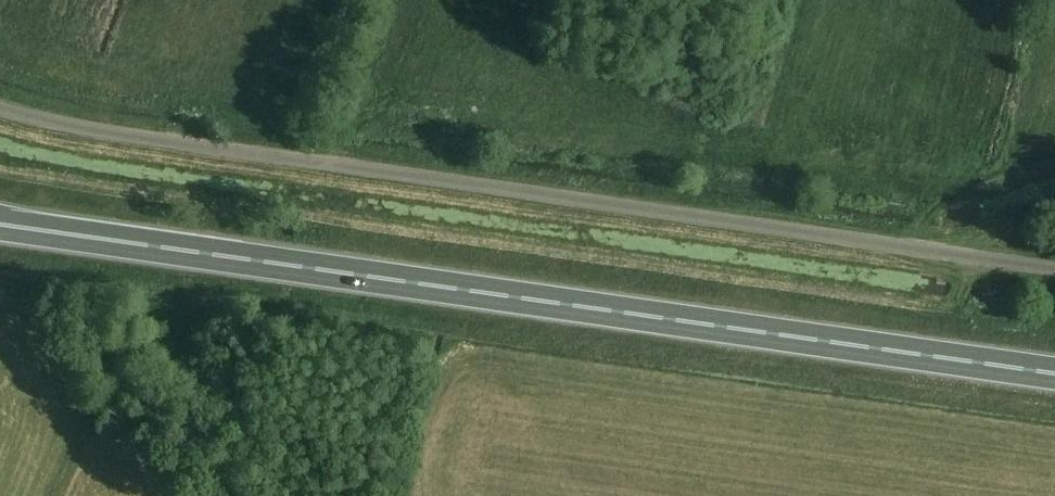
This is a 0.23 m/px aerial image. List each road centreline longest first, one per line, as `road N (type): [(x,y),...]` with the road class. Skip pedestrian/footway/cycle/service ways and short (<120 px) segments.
road 1 (unclassified): [(1054,268),(166,139),(0,105)]
road 2 (trunk): [(1054,374),(0,226)]

